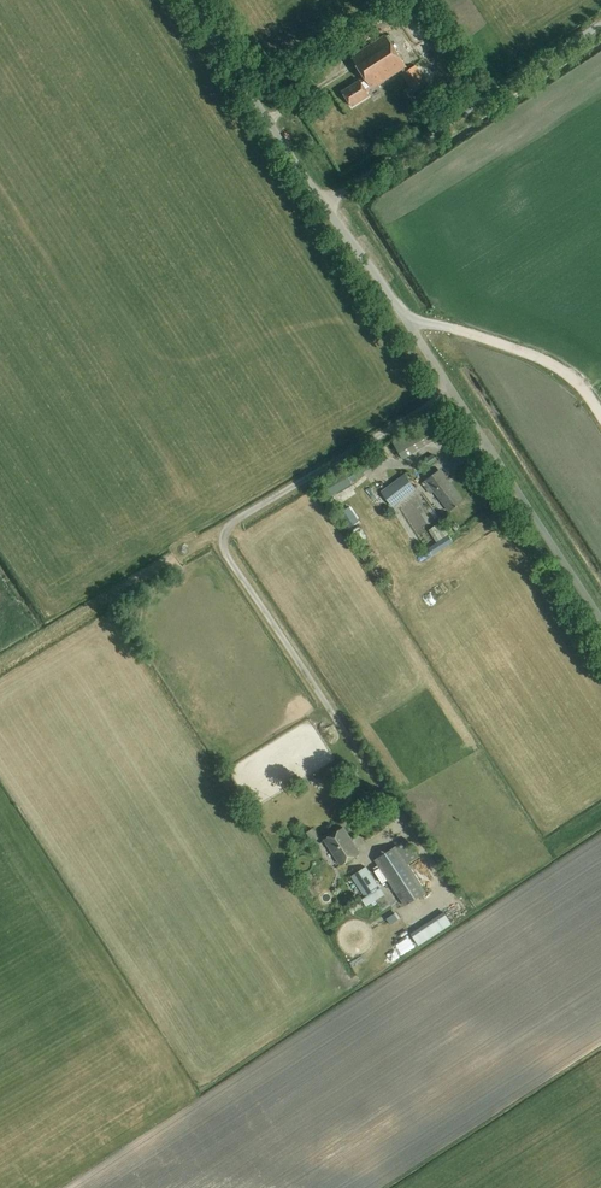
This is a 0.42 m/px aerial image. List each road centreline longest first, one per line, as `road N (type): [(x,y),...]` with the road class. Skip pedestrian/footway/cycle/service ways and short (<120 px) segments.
road 1 (unclassified): [(600,620),(190,0)]
road 2 (track): [(449,390),(235,521),(224,543),(448,890)]
road 3 (track): [(0,661),(229,527)]

